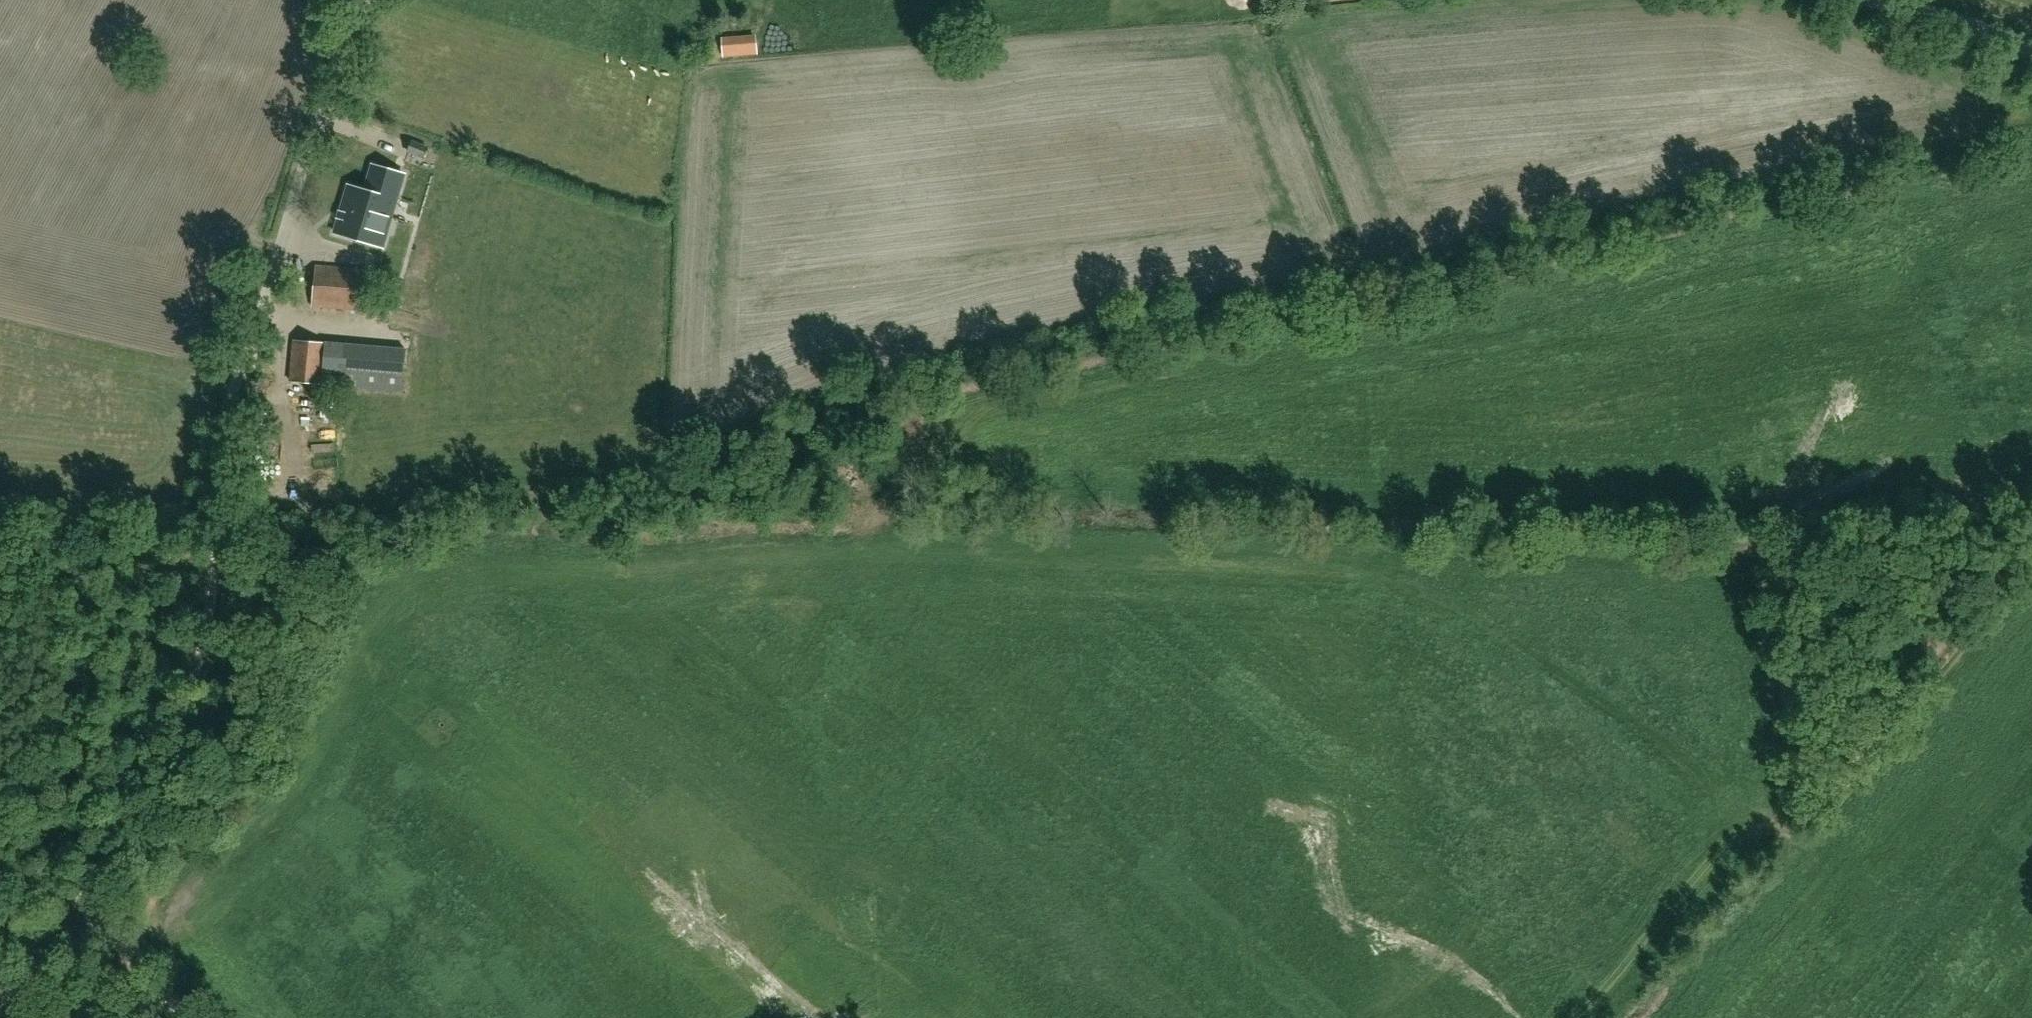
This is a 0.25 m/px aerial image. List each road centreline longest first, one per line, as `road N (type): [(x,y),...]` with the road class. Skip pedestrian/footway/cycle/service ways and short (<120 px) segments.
road 1 (track): [(190,1017),(120,941),(111,892),(202,659),(226,438),(265,298)]
road 2 (unclassified): [(265,298),(365,0)]
road 3 (unclassified): [(2031,46),(1891,0)]

